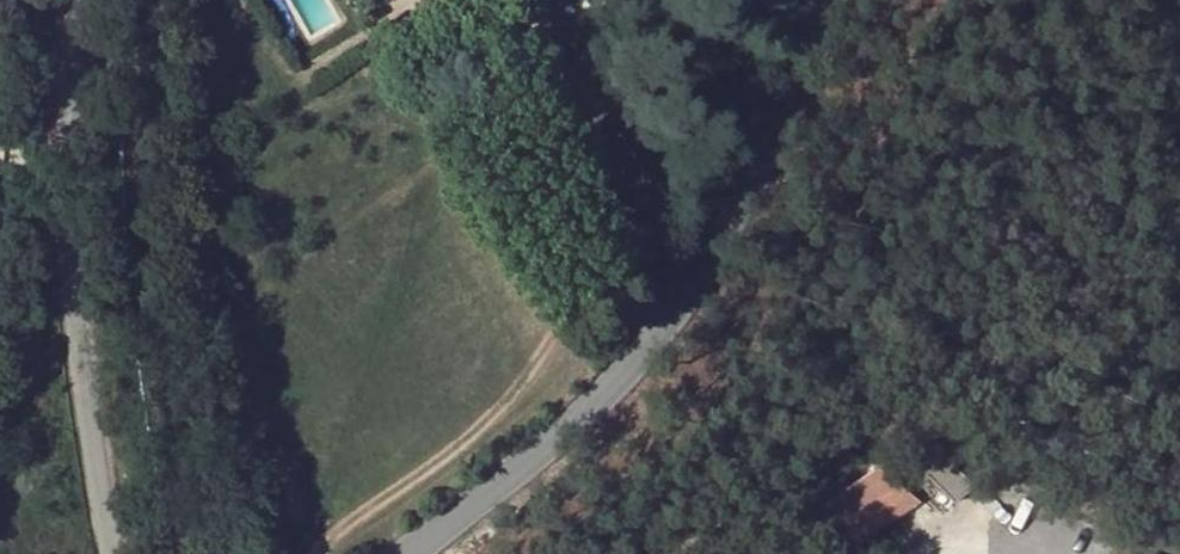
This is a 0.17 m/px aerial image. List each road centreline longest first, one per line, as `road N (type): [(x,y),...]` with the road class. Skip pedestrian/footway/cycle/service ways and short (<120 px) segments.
road 1 (tertiary): [(832,0),(814,69),(771,172),(708,275),(585,413),(410,553)]
road 2 (residential): [(82,0),(62,154),(66,235),(112,553)]

